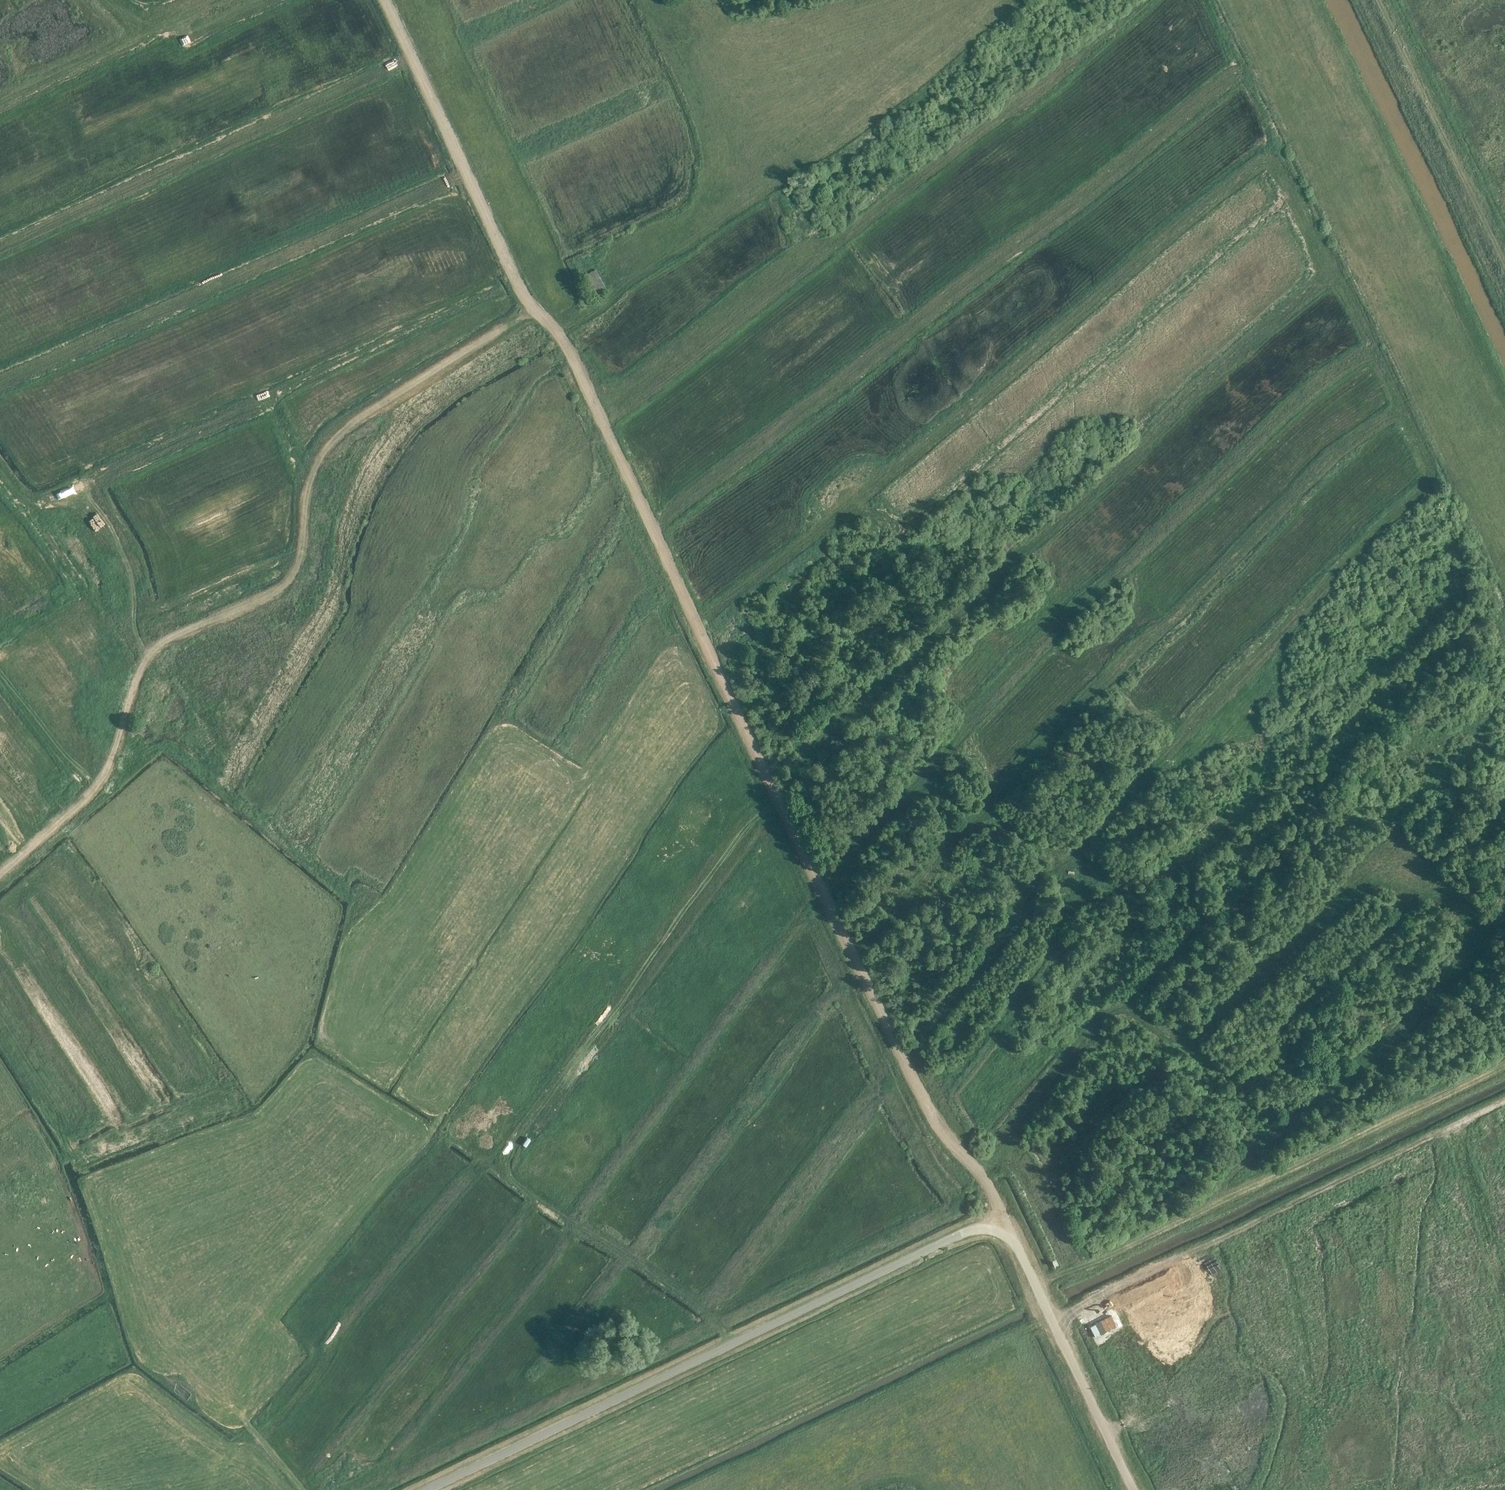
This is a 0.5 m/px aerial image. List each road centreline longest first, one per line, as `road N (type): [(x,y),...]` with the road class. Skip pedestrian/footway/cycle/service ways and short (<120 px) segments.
road 1 (track): [(533,307),(580,377),(930,1113),(984,1178),(1013,1241)]
road 2 (tertiary): [(1134,1489),(1016,1246),(986,1227),(425,1489)]
road 3 (track): [(0,873),(98,782),(155,649),(291,578),(310,482),(327,447),(378,405),(533,307)]
road 4 (track): [(385,0),(533,307)]

